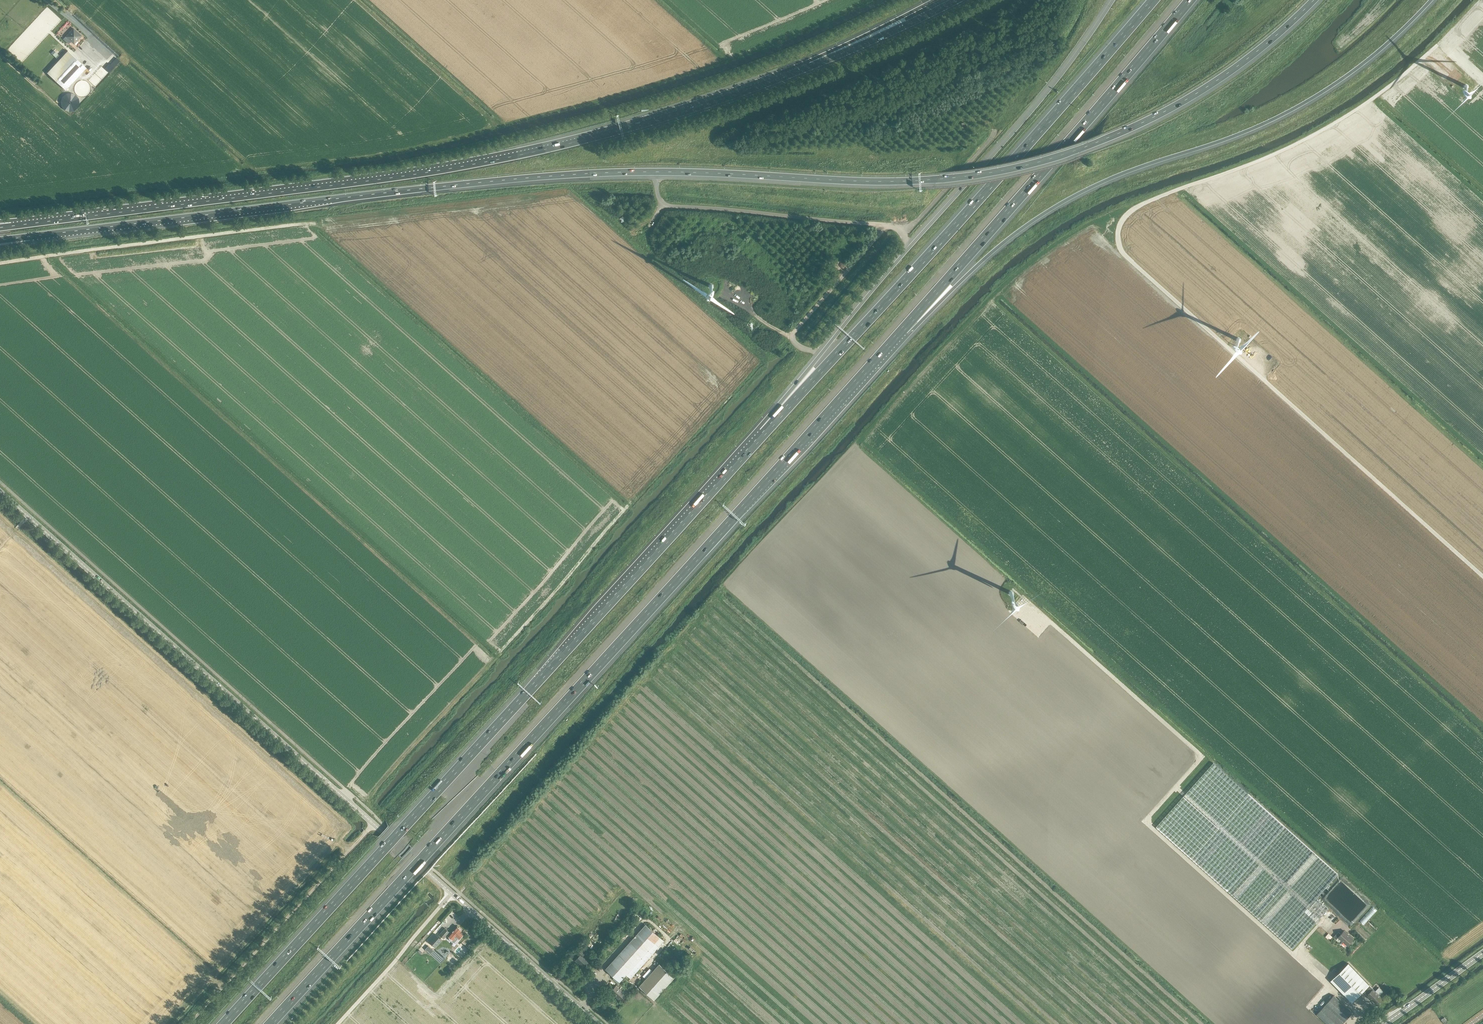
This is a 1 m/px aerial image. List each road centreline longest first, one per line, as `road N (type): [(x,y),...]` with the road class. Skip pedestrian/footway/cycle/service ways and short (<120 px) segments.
road 1 (motorway): [(31,237),(560,175),(670,172),(870,182),(988,172),(1074,150),(1176,106),(1248,59),(1314,0)]
road 2 (motorway): [(271,1023),(903,329)]
road 3 (motorway): [(811,66),(656,120),(499,160),(13,226)]
road 4 (motorway): [(765,432),(223,1023)]
road 5 (secondary): [(599,1023),(0,492)]
road 6 (motorway): [(903,329),(1055,207),(1297,108),(1381,49),(1431,0)]
road 7 (motorway): [(1153,0),(765,432)]
road 8 (motorway): [(1113,0),(1051,88),(884,277),(765,432)]
road 9 (motorway): [(903,329),(1190,0)]
road 10 (track): [(0,263),(314,222)]
road 11 (track): [(188,1023),(374,824)]
road 12 (track): [(452,893),(338,1023)]
road 13 (motorway): [(958,0),(811,66)]
road 14 (motorway): [(932,0),(811,66)]
road 15 (secondary): [(1384,1023),(1482,953)]

